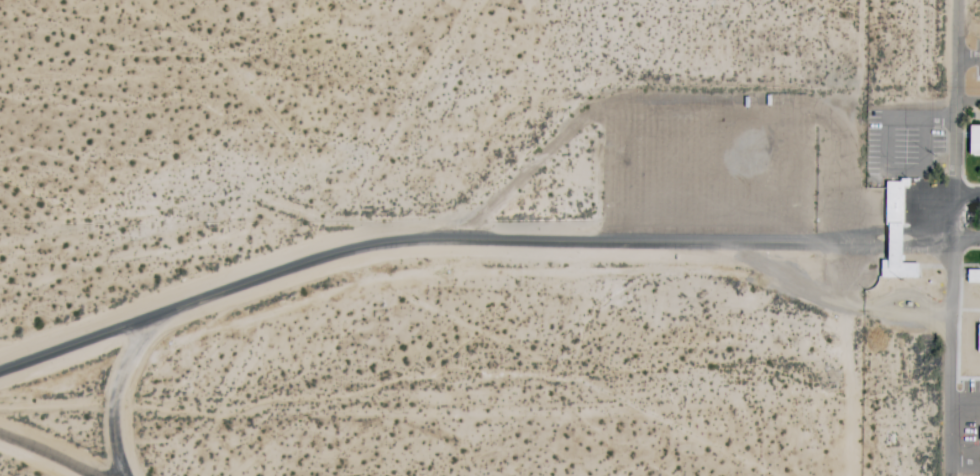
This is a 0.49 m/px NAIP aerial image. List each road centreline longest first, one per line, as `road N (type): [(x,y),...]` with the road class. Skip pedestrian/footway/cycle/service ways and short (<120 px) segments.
road 1 (residential): [(437,236),(952,235)]
road 2 (residential): [(958,0),(948,475)]
road 3 (residential): [(0,366),(353,244),(437,236)]
road 4 (residential): [(121,475),(112,401),(142,329),(139,318)]

